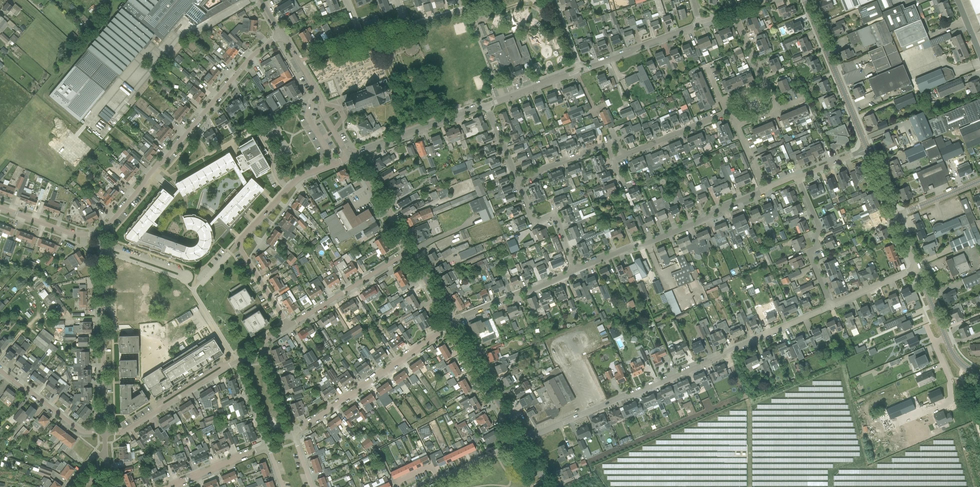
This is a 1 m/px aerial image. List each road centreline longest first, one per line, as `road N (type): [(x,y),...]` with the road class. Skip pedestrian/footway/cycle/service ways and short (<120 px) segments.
road 1 (residential): [(521,441),(830,307)]
road 2 (residential): [(575,269),(765,191)]
road 3 (residential): [(293,433),(452,324)]
road 4 (residential): [(157,166),(252,57),(281,34)]
road 5 (residential): [(105,432),(101,251)]
road 6 (unclassified): [(866,149),(803,0)]
road 7 (residential): [(105,432),(127,430),(236,362)]
road 8 (residential): [(349,157),(486,105)]
road 9 (residential): [(288,327),(409,250)]
road 10 (residential): [(238,242),(298,179),(349,157)]
road 11 (residential): [(830,307),(810,257),(819,227),(799,177)]
road 12 (residential): [(521,441),(452,324)]
road 13 (residential): [(452,324),(575,269)]
road 14 (residential): [(579,70),(699,23)]
road 15 (residential): [(105,432),(79,430),(0,371)]

